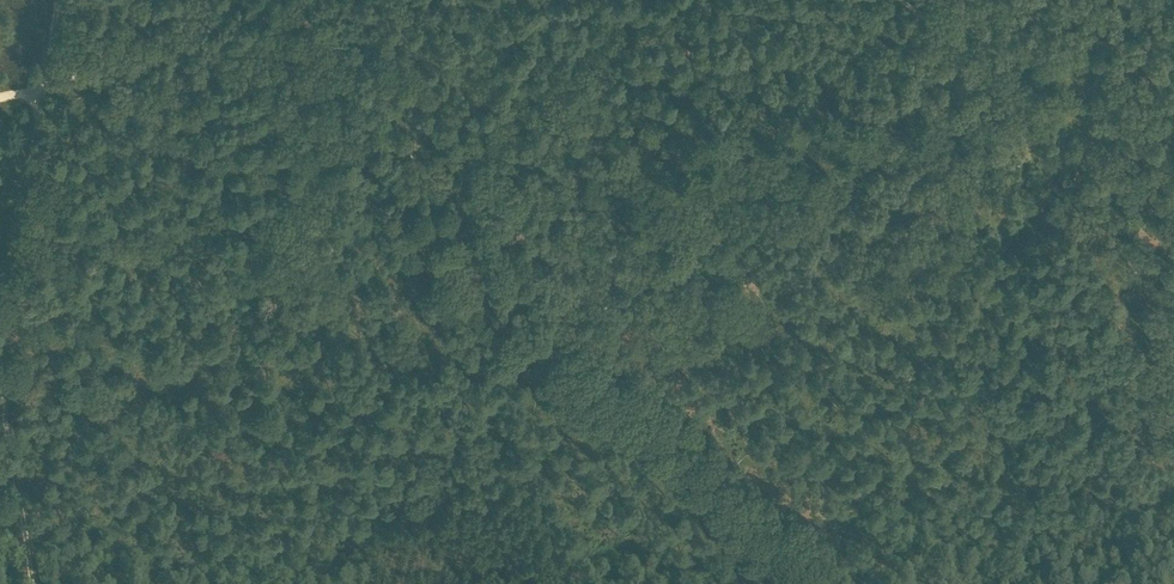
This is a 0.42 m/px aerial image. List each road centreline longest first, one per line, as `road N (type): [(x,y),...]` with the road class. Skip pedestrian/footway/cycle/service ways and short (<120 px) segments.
road 1 (track): [(899,0),(946,40),(966,76),(956,127),(862,155),(784,136),(726,145),(662,198),(658,254),(647,279),(562,325),(562,347),(576,373),(729,474),(805,583)]
road 2 (track): [(43,86),(6,335),(17,499)]
road 3 (track): [(43,86),(164,58),(202,38),(236,0)]

